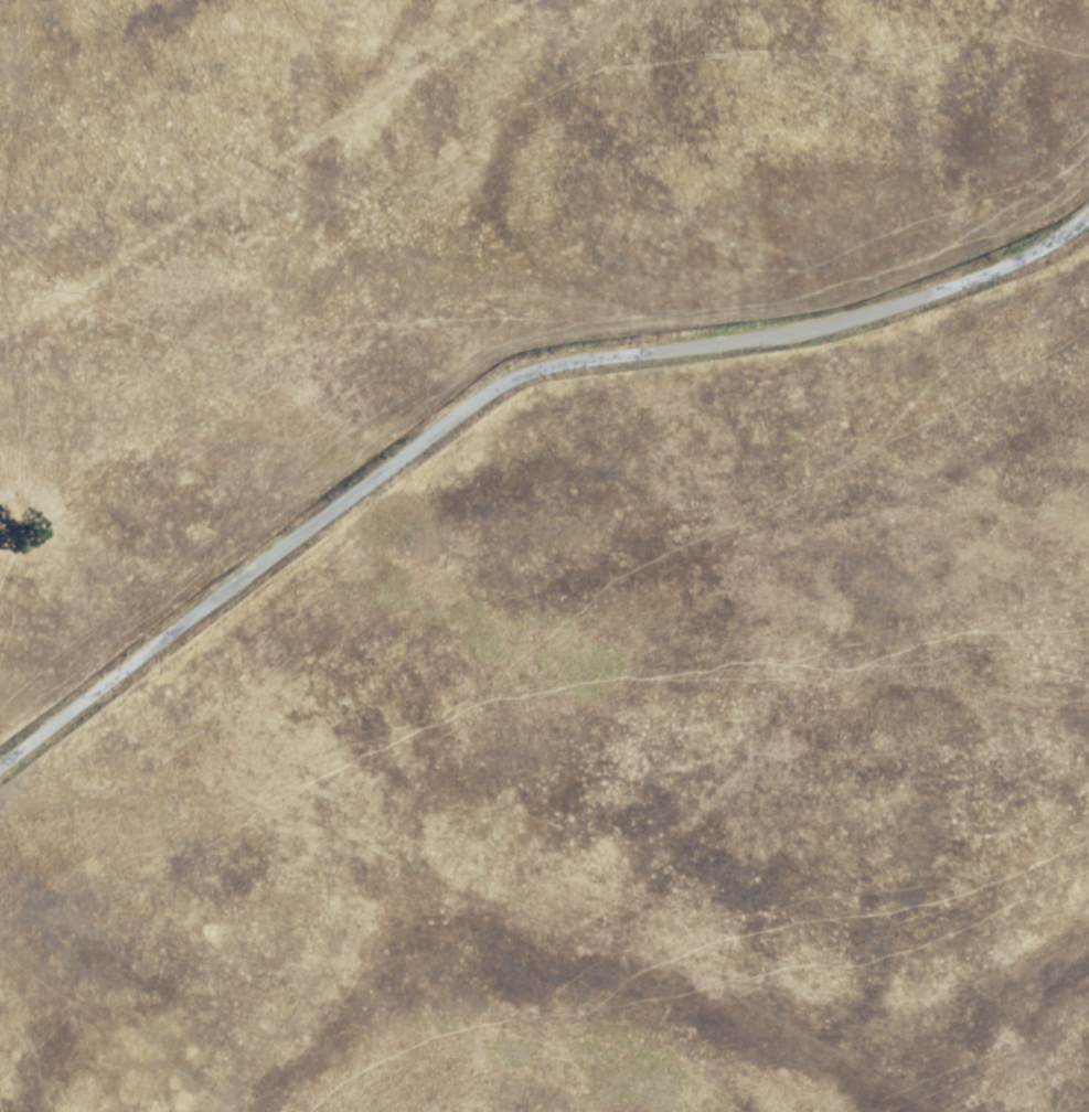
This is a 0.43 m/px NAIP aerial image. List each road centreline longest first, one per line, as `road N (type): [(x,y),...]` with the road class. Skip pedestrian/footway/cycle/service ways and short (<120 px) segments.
road 1 (residential): [(0,765),(325,501),(497,377),(524,367),(807,334),(961,285),(1053,244),(1088,215)]

